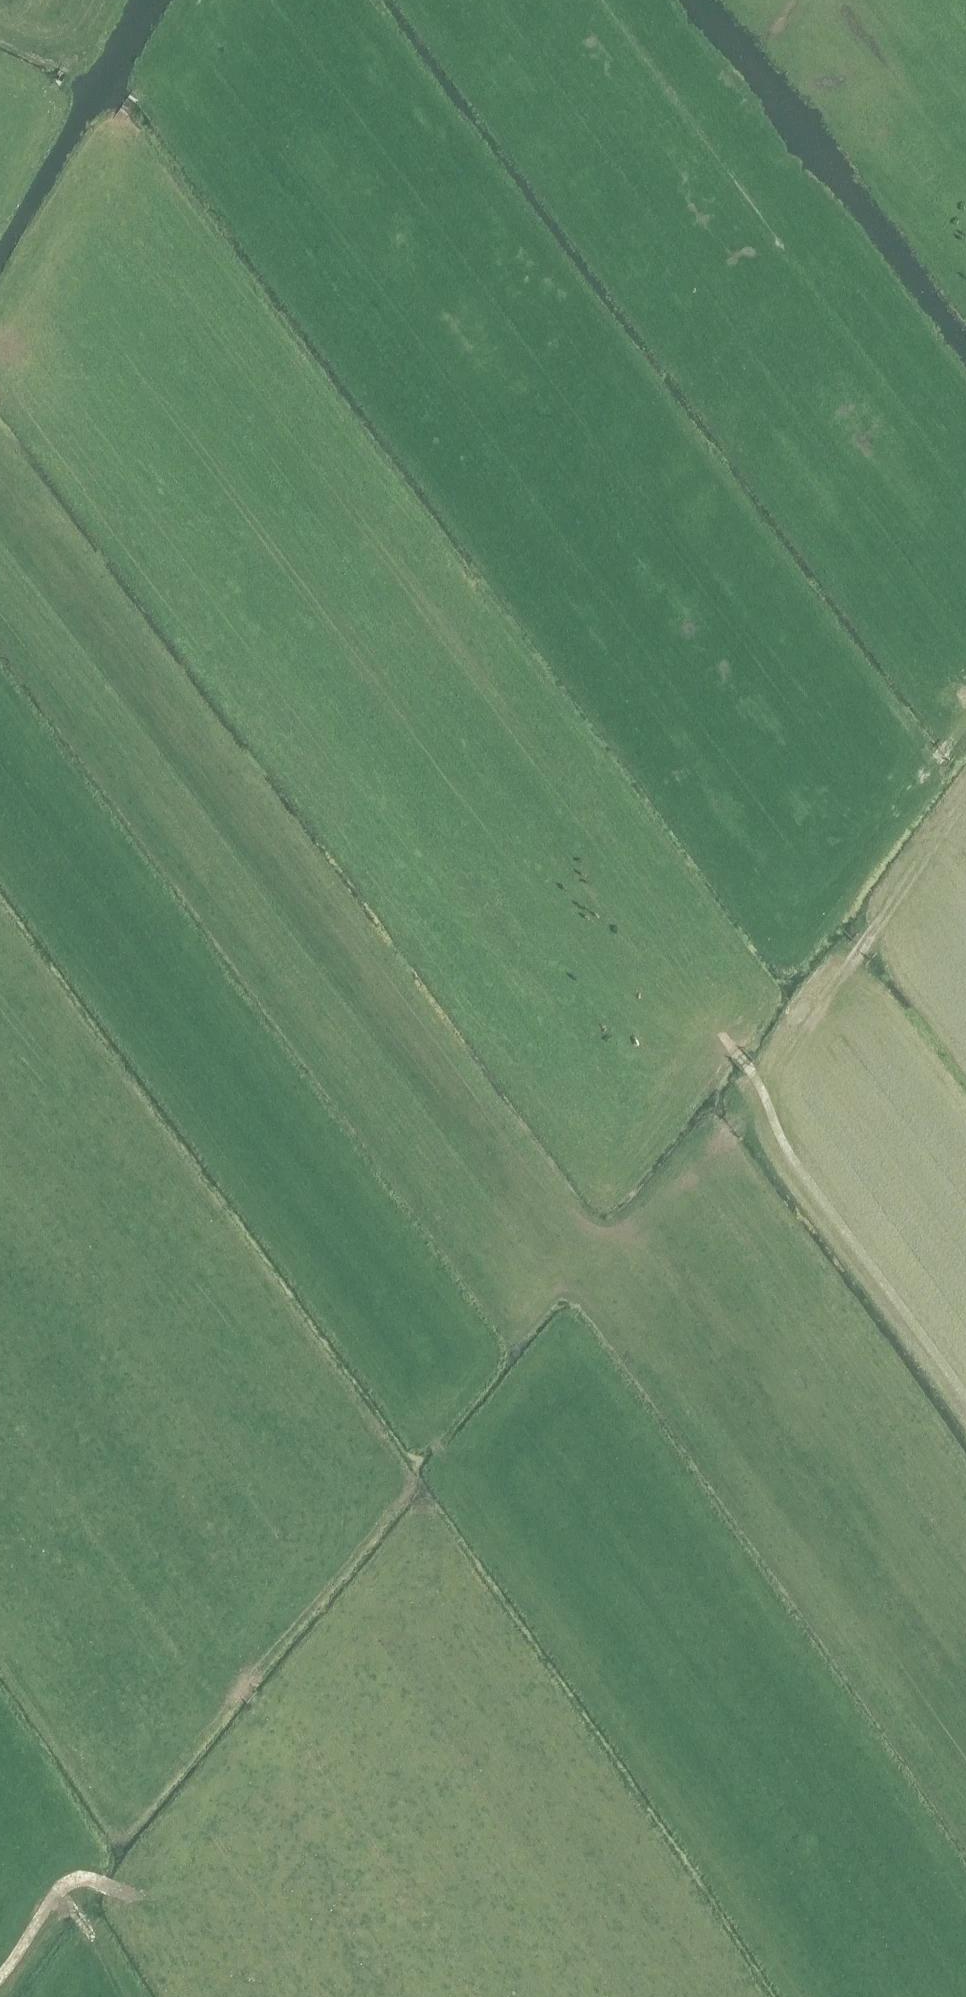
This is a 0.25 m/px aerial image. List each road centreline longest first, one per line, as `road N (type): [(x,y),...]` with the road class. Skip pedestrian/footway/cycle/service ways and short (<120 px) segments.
road 1 (track): [(698,1149),(765,1101),(965,808)]
road 2 (track): [(965,1392),(785,1137),(753,1068),(731,1048)]
road 3 (track): [(0,1721),(91,1861),(0,1970)]

